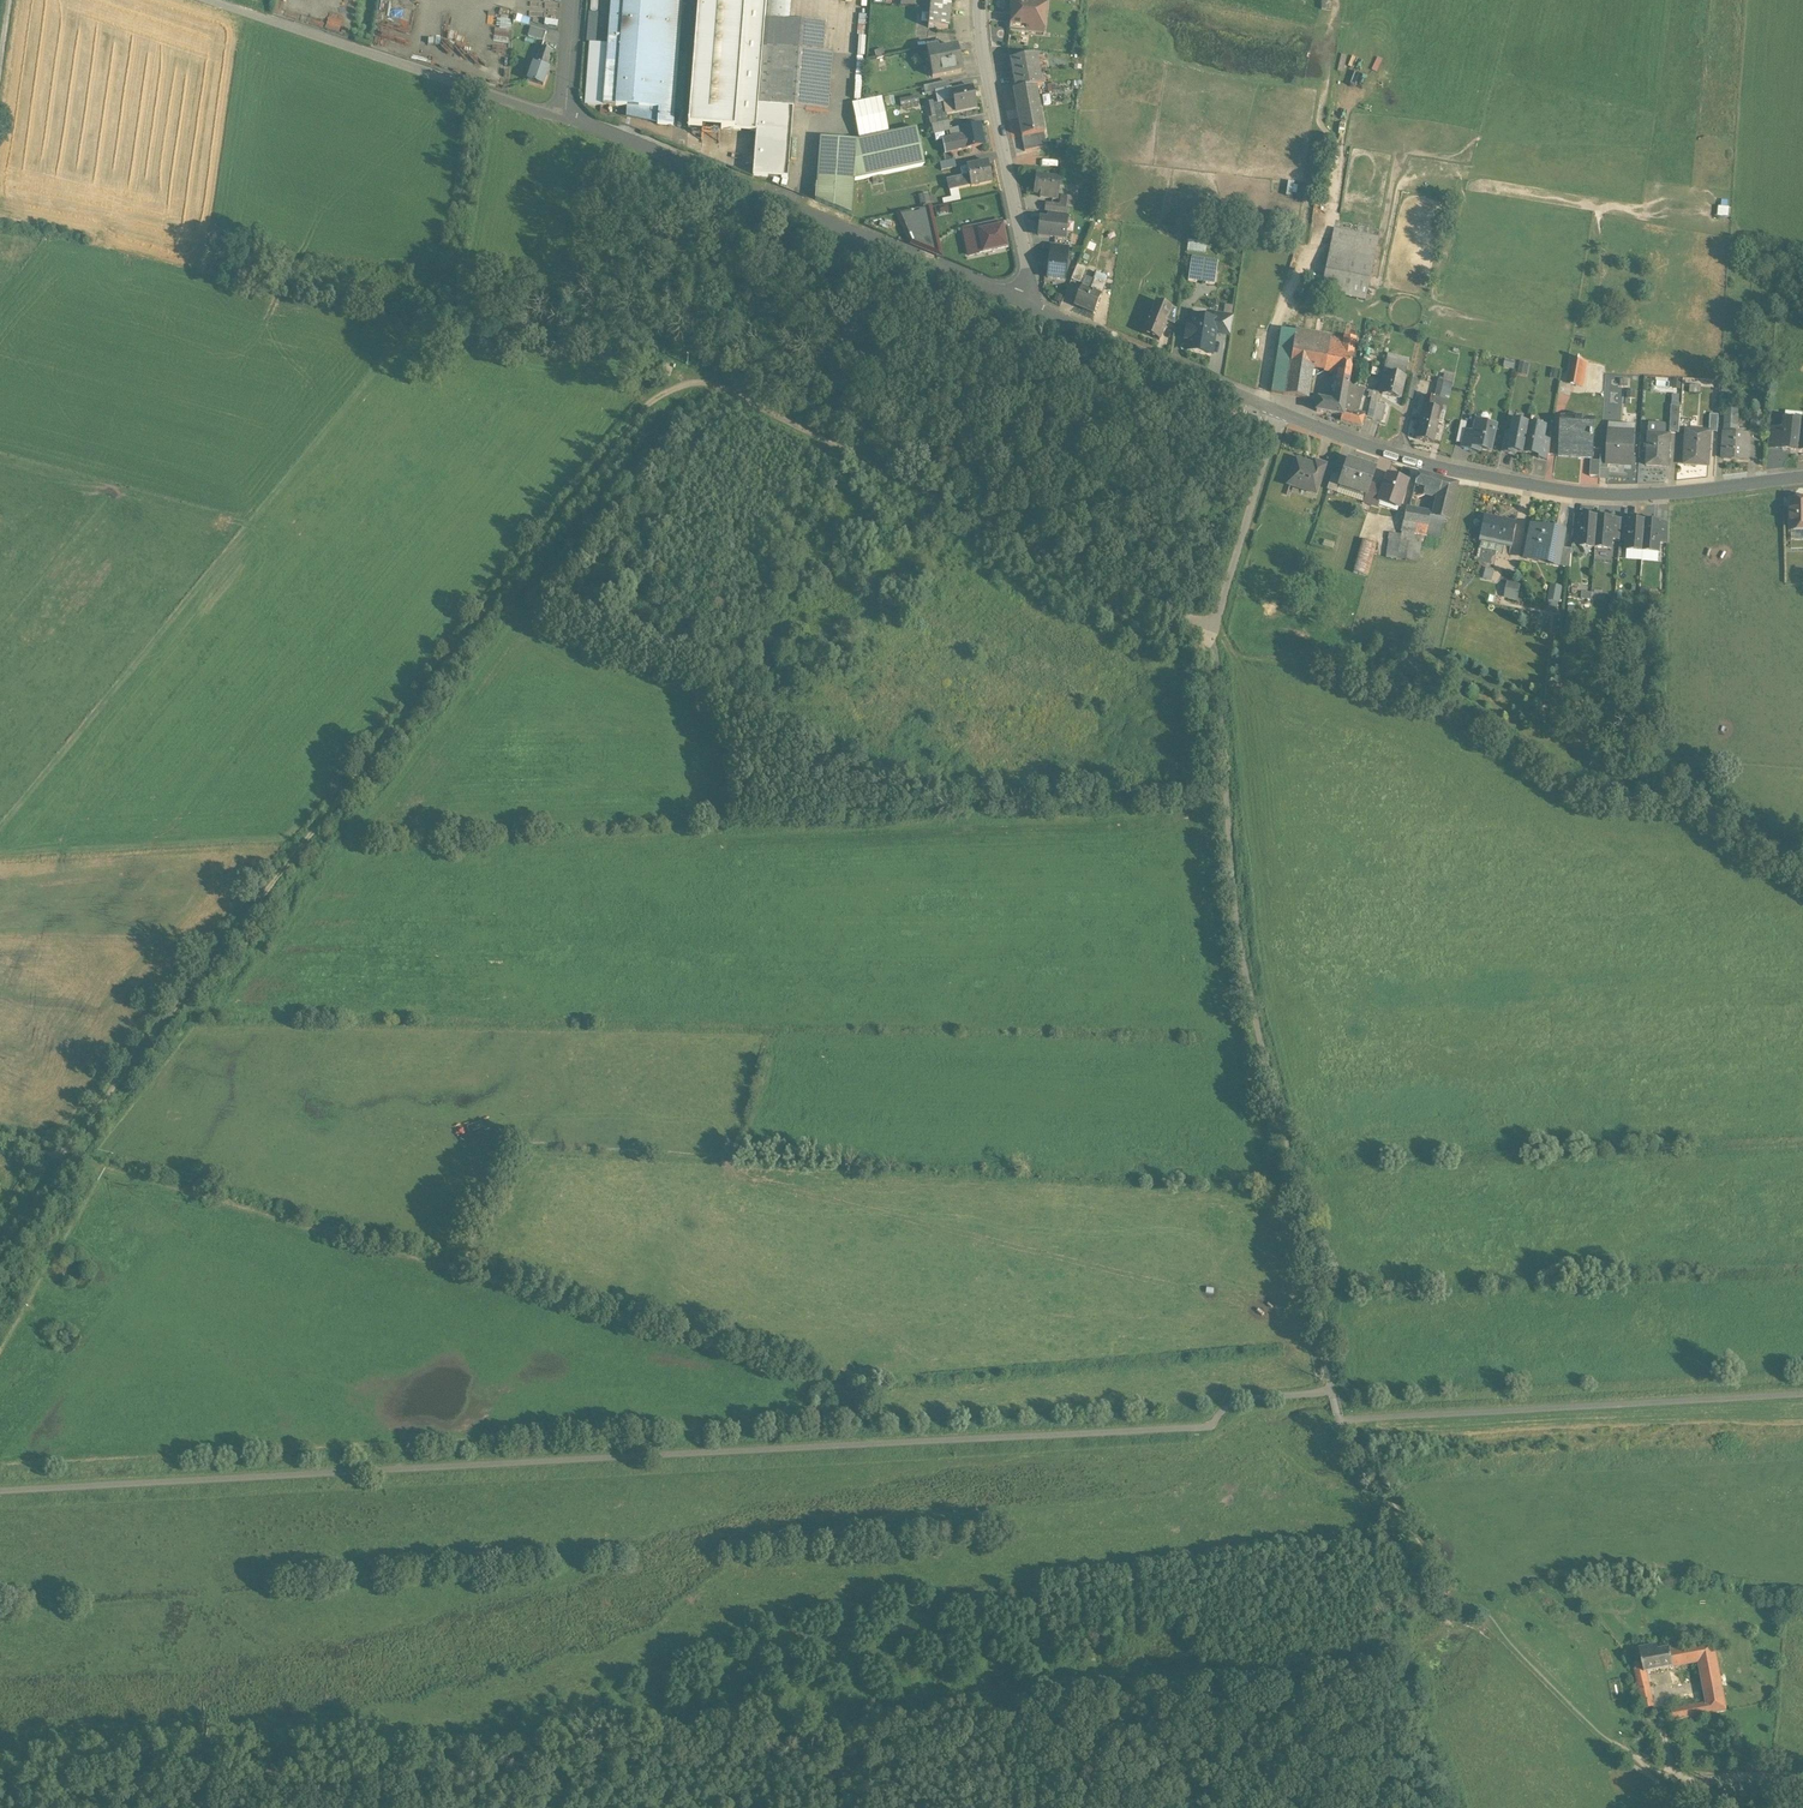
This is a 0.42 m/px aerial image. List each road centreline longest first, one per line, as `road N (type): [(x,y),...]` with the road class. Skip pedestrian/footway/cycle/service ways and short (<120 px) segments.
road 1 (track): [(1213,629),(694,379),(647,407),(59,1158)]
road 2 (track): [(1330,1391),(1239,1398),(1208,1426),(0,1491)]
road 3 (residential): [(1020,304),(1281,414),(1447,470),(1634,496),(1802,478)]
road 4 (track): [(1220,635),(1241,922),(1293,1151),(1330,1391)]
road 5 (residential): [(577,0),(567,122),(1020,304)]
road 6 (track): [(1802,1394),(1342,1419)]
road 7 (track): [(567,122),(196,0)]
road 8 (residential): [(1020,304),(1028,268),(981,0)]
road 9 (track): [(1261,406),(1274,330),(1323,239),(1337,154)]
road 10 (track): [(1281,414),(1213,629)]
road 11 (track): [(1440,201),(1470,177),(1515,0)]

